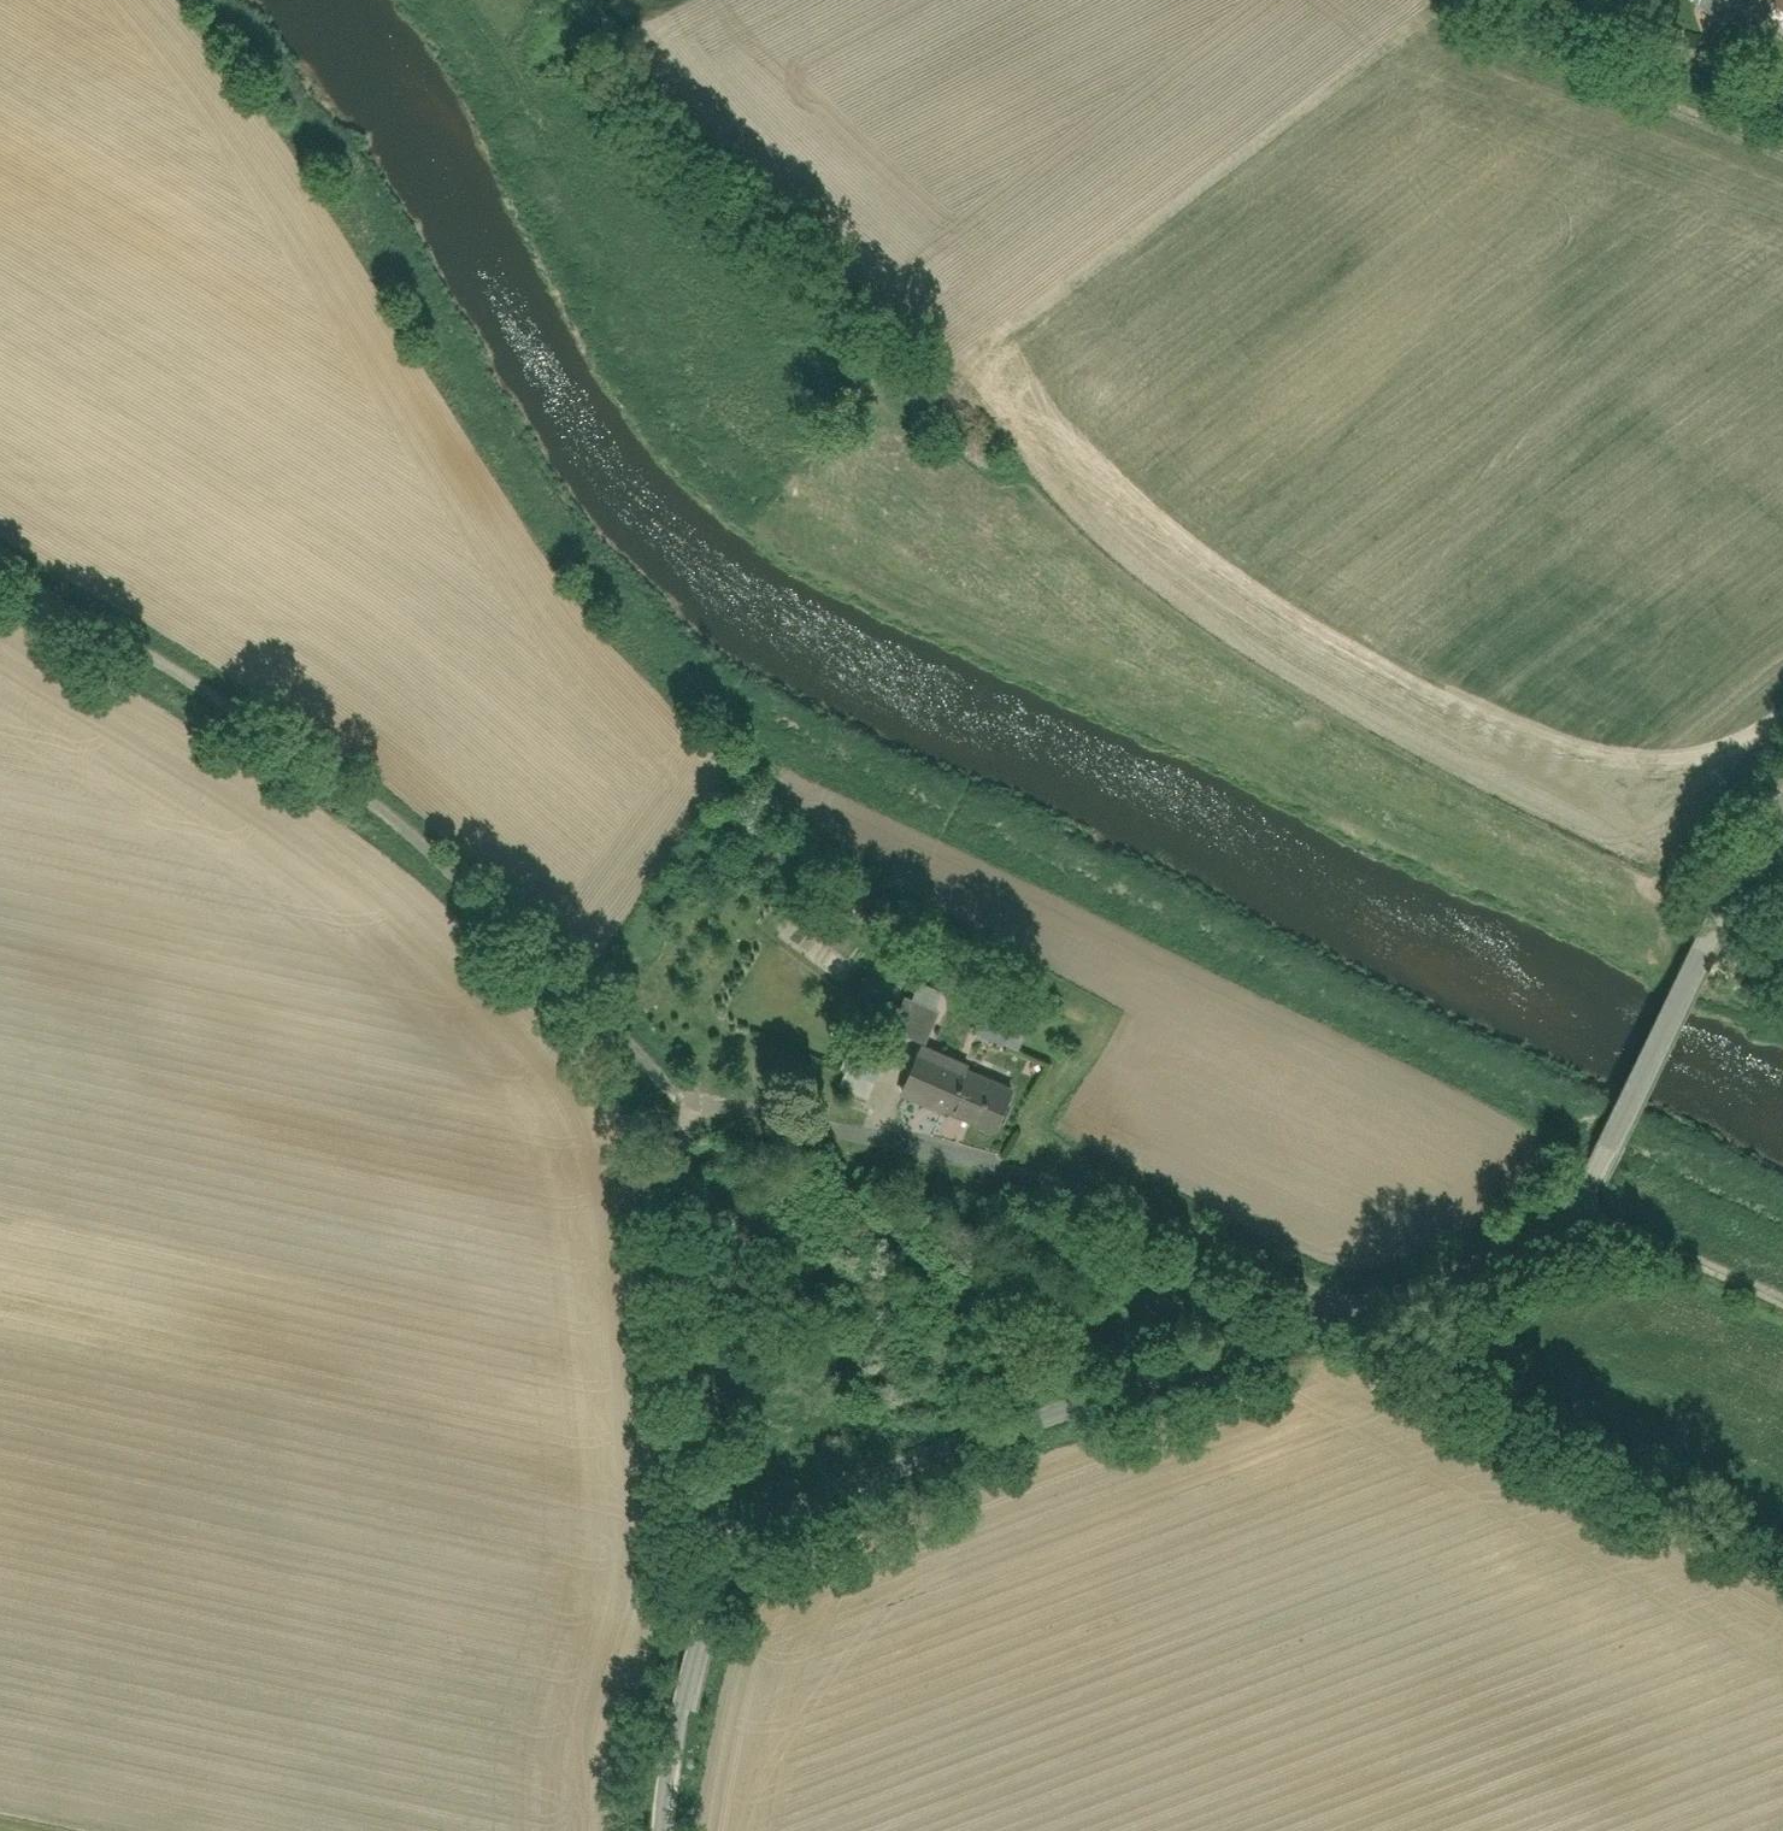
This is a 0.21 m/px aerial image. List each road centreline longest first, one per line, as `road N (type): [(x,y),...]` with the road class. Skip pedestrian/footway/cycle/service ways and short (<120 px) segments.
road 1 (unclassified): [(1637,1119),(1597,1207),(1417,1299),(791,1509),(734,1569),(695,1698),(679,1830)]
road 2 (track): [(0,541),(109,599),(310,737),(670,1077)]
road 3 (track): [(670,1077),(734,1569)]
road 4 (residential): [(1782,824),(1637,1119)]

